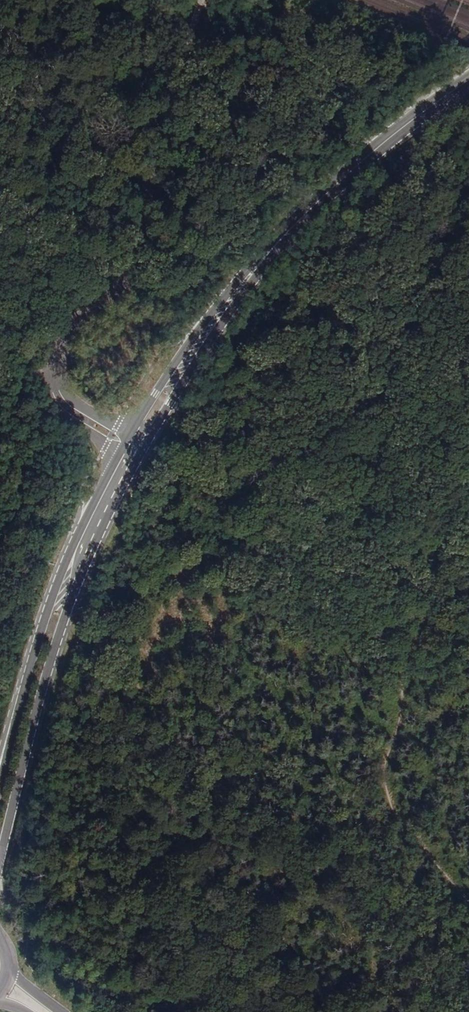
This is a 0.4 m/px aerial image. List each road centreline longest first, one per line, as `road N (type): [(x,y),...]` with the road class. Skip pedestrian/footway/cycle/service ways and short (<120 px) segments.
road 1 (unclassified): [(128,438),(63,391),(60,360),(127,277),(210,0)]
road 2 (tertiary): [(0,857),(74,593),(140,453)]
road 3 (tertiary): [(128,438),(73,544),(43,625),(0,785)]
road 4 (tertiary): [(140,453),(294,224)]
road 5 (tertiary): [(294,224),(210,315),(128,438)]
road 6 (tertiary): [(468,80),(294,224)]

